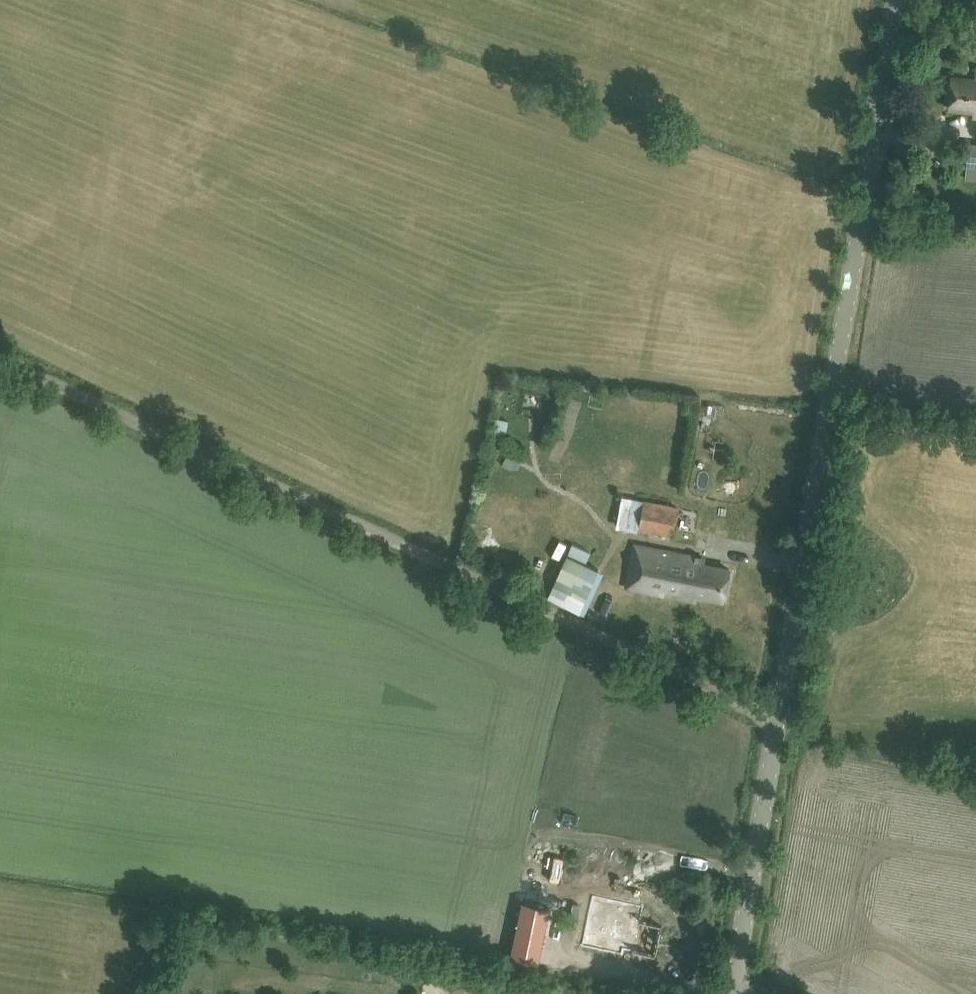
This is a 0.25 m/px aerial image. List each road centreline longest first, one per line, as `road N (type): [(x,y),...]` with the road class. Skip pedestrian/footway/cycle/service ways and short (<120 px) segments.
road 1 (tertiary): [(732,993),(897,0)]
road 2 (track): [(0,360),(777,722)]

